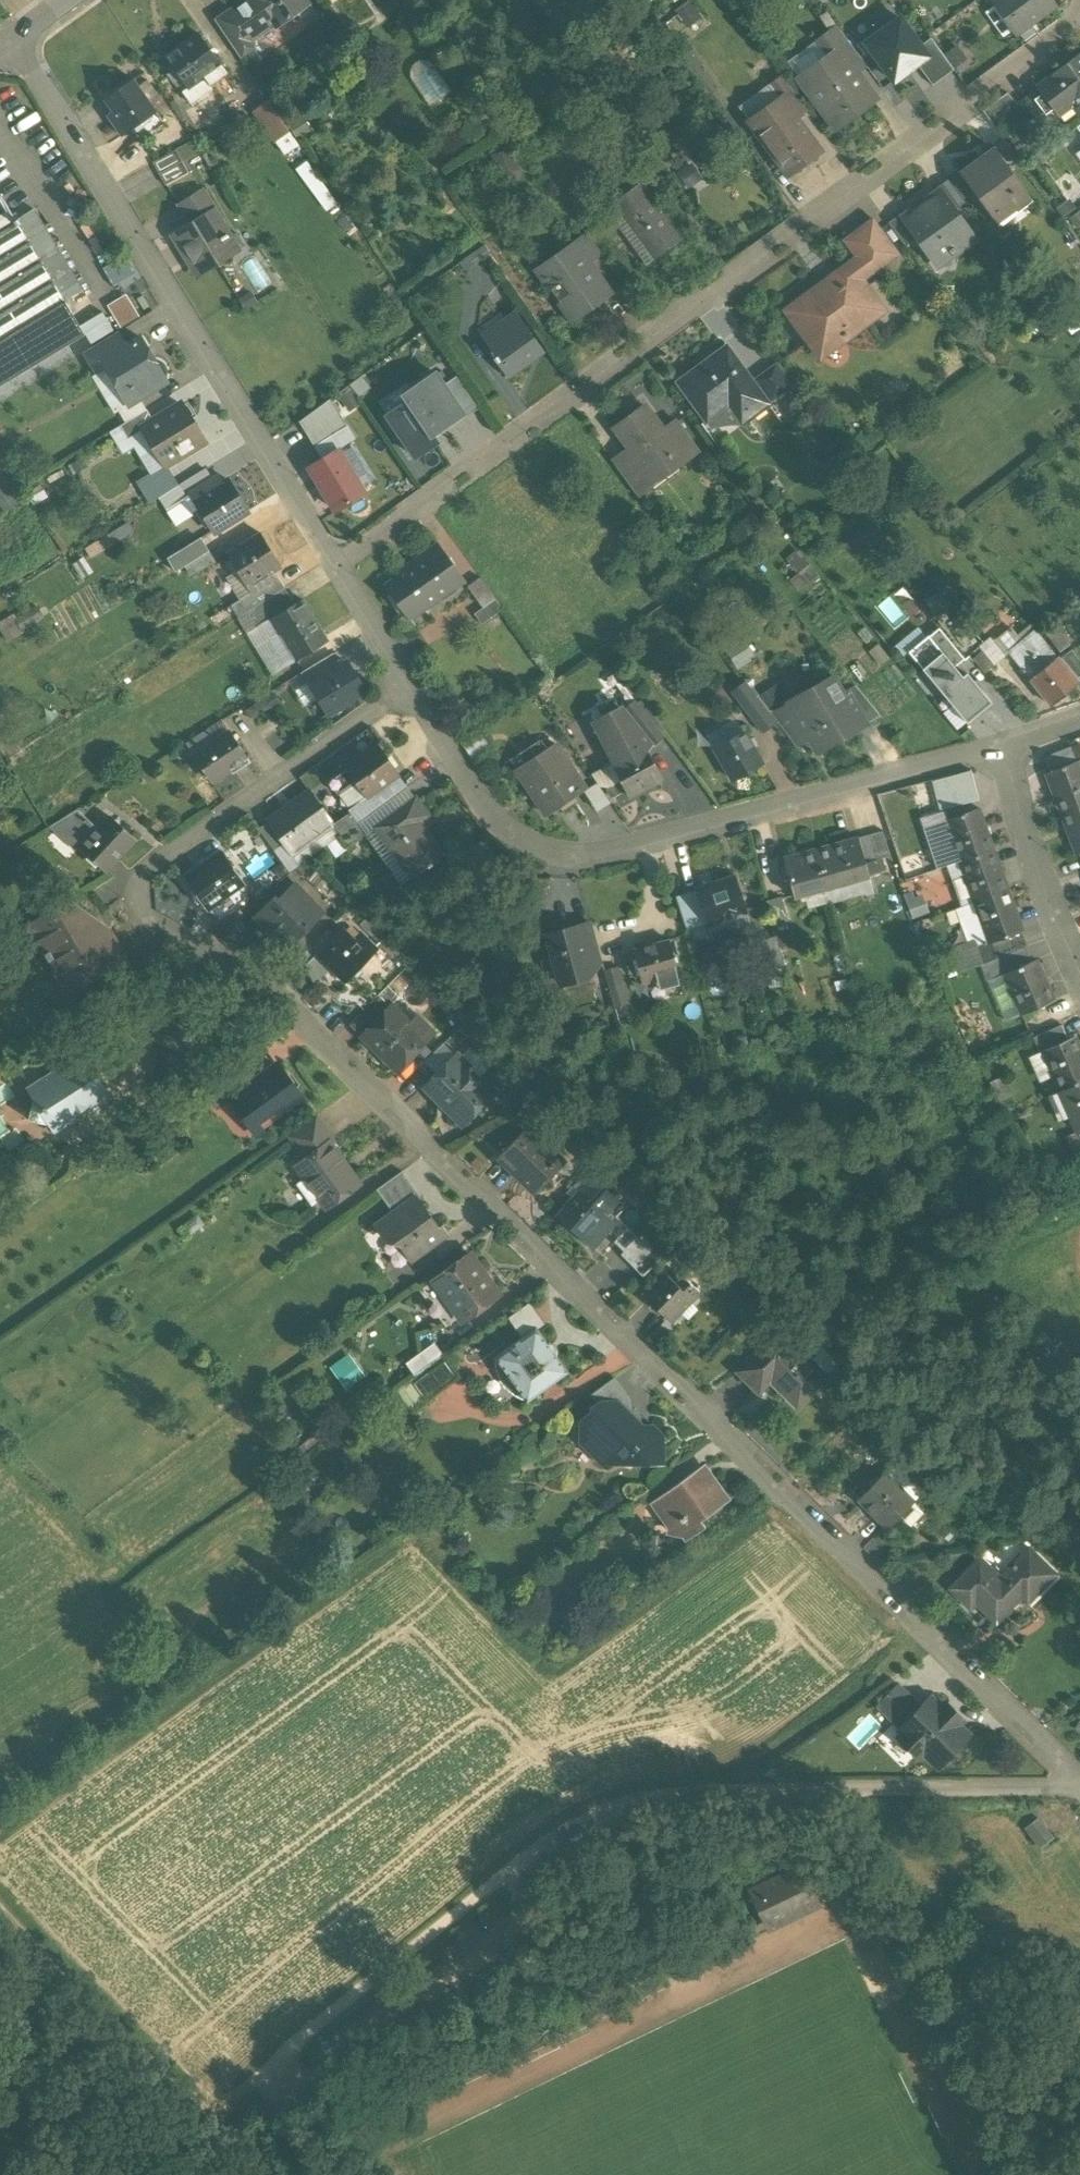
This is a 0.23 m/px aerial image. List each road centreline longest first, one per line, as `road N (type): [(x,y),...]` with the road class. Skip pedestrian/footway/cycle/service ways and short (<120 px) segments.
road 1 (residential): [(405,681),(149,870),(138,896),(148,914),(267,987),(1079,1781)]
road 2 (residential): [(341,565),(1079,23)]
road 3 (residential): [(405,681),(511,843),(571,860),(1001,746)]
road 4 (residential): [(15,39),(341,565)]
road 5 (unclassified): [(1079,1790),(723,1792),(633,1802),(526,1866)]
road 6 (track): [(526,1866),(208,2121)]
road 7 (track): [(0,1901),(208,2121)]
road 8 (residential): [(1001,746),(1031,863),(1079,975)]
road 9 (residential): [(341,565),(405,681)]

